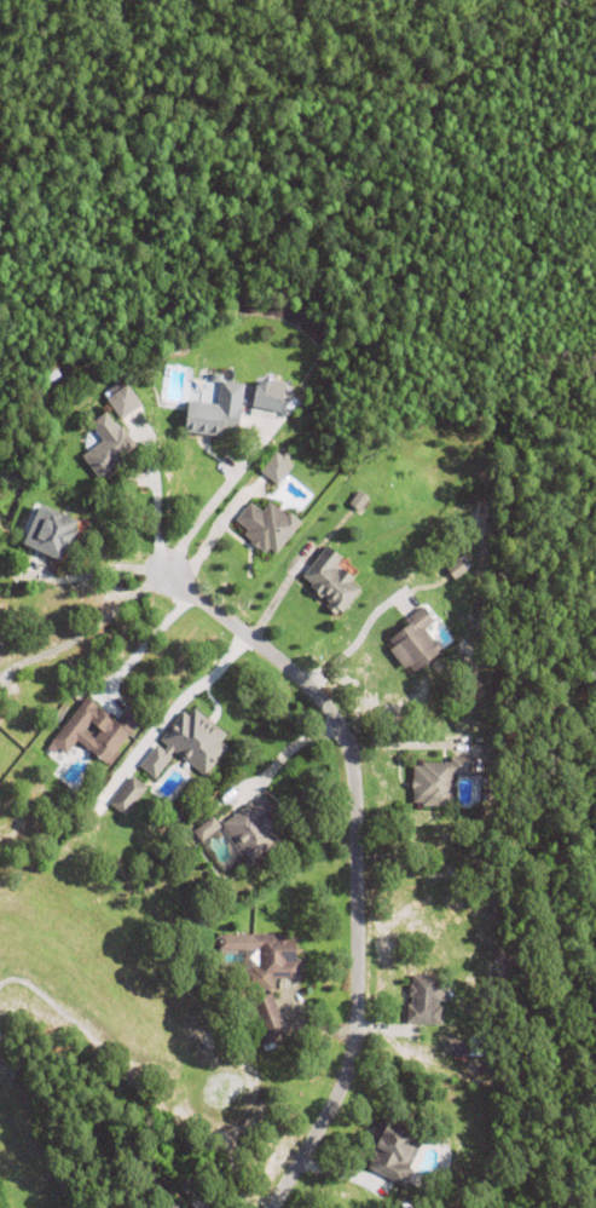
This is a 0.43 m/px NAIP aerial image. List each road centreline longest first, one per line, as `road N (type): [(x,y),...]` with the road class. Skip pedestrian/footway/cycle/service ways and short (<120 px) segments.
road 1 (residential): [(271,1207),(346,1071),(357,1028),(343,749),(309,701),(163,580)]

